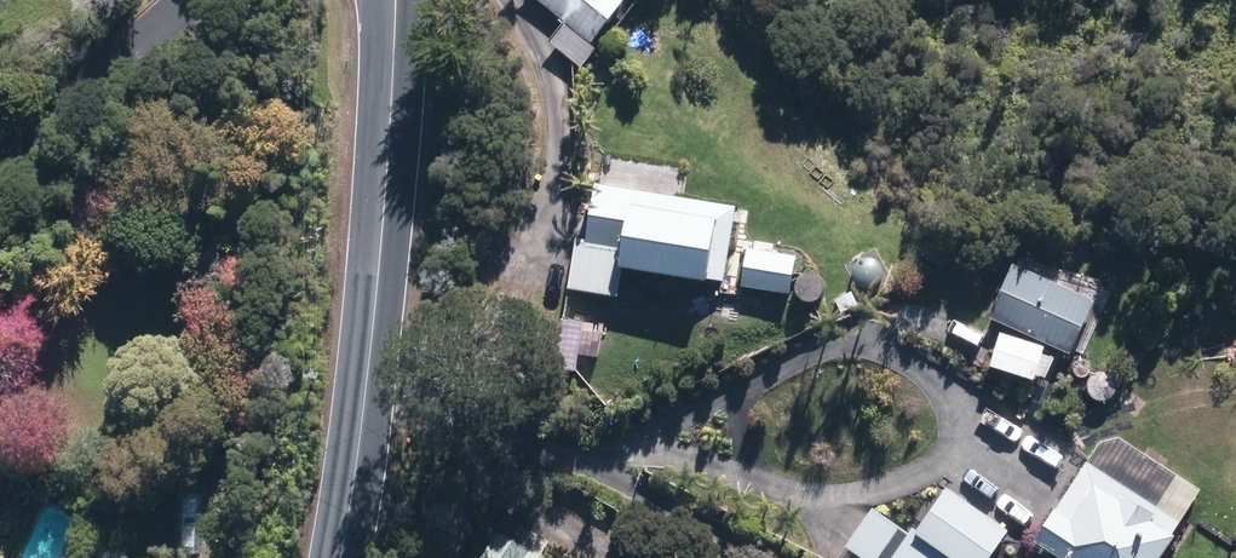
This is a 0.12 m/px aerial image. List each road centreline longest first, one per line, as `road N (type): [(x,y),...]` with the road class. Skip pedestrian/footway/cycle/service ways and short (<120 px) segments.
road 1 (tertiary): [(395,0),(363,408),(337,557)]
road 2 (residential): [(0,177),(185,0)]

